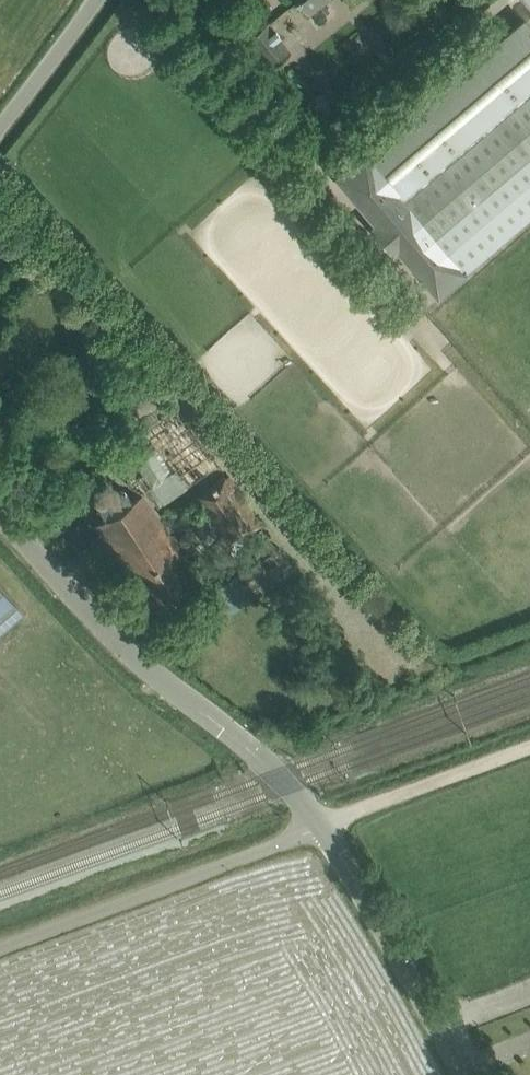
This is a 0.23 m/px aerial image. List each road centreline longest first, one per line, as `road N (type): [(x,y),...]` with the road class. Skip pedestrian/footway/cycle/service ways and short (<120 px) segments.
road 1 (unclassified): [(325,824),(82,605),(0,512)]
road 2 (unclassified): [(0,944),(325,824)]
road 3 (unclassified): [(465,1074),(325,824)]
road 4 (track): [(529,750),(325,824)]
road 5 (unclassified): [(0,124),(94,0)]

